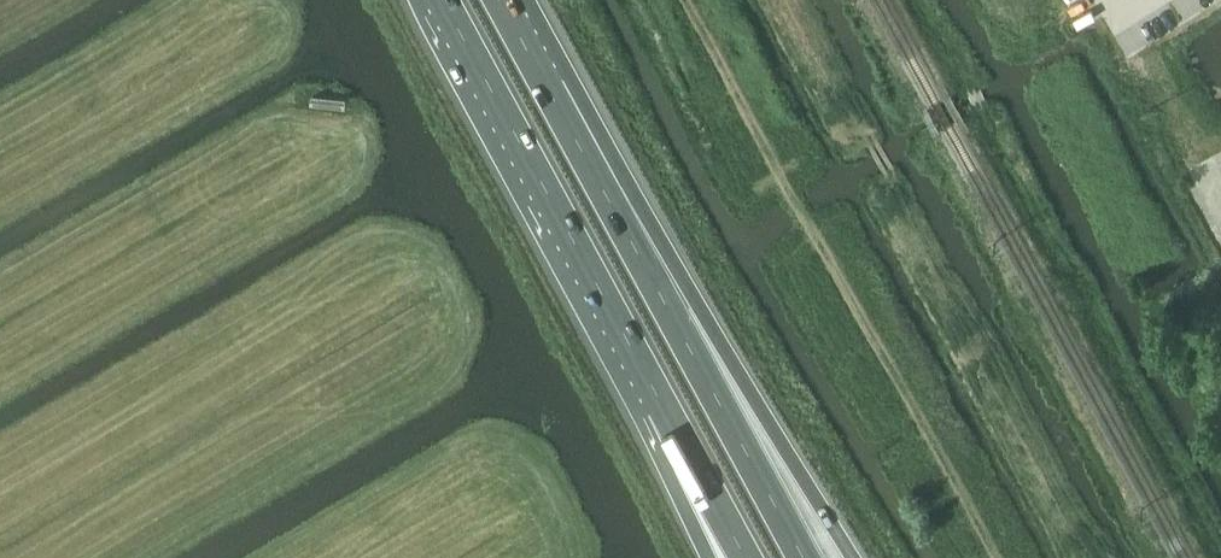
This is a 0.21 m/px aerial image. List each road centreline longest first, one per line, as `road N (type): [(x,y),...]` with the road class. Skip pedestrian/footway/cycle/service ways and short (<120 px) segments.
road 1 (track): [(995,557),(675,0)]
road 2 (trunk): [(851,557),(602,137),(547,85)]
road 3 (trunk): [(806,557),(547,85)]
road 4 (trunk): [(442,0),(645,373)]
road 5 (trunk): [(645,373),(744,557)]
road 6 (trunk): [(645,373),(644,422),(710,557)]

